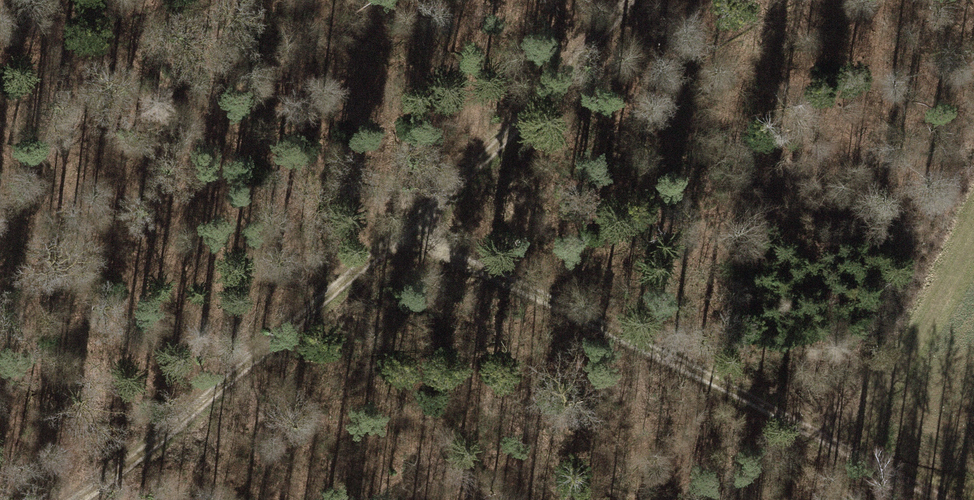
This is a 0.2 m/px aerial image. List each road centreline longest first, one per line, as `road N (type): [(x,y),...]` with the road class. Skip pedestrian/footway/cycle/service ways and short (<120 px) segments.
road 1 (track): [(628,0),(396,241),(673,360),(949,499)]
road 2 (track): [(396,241),(189,421),(80,499)]

